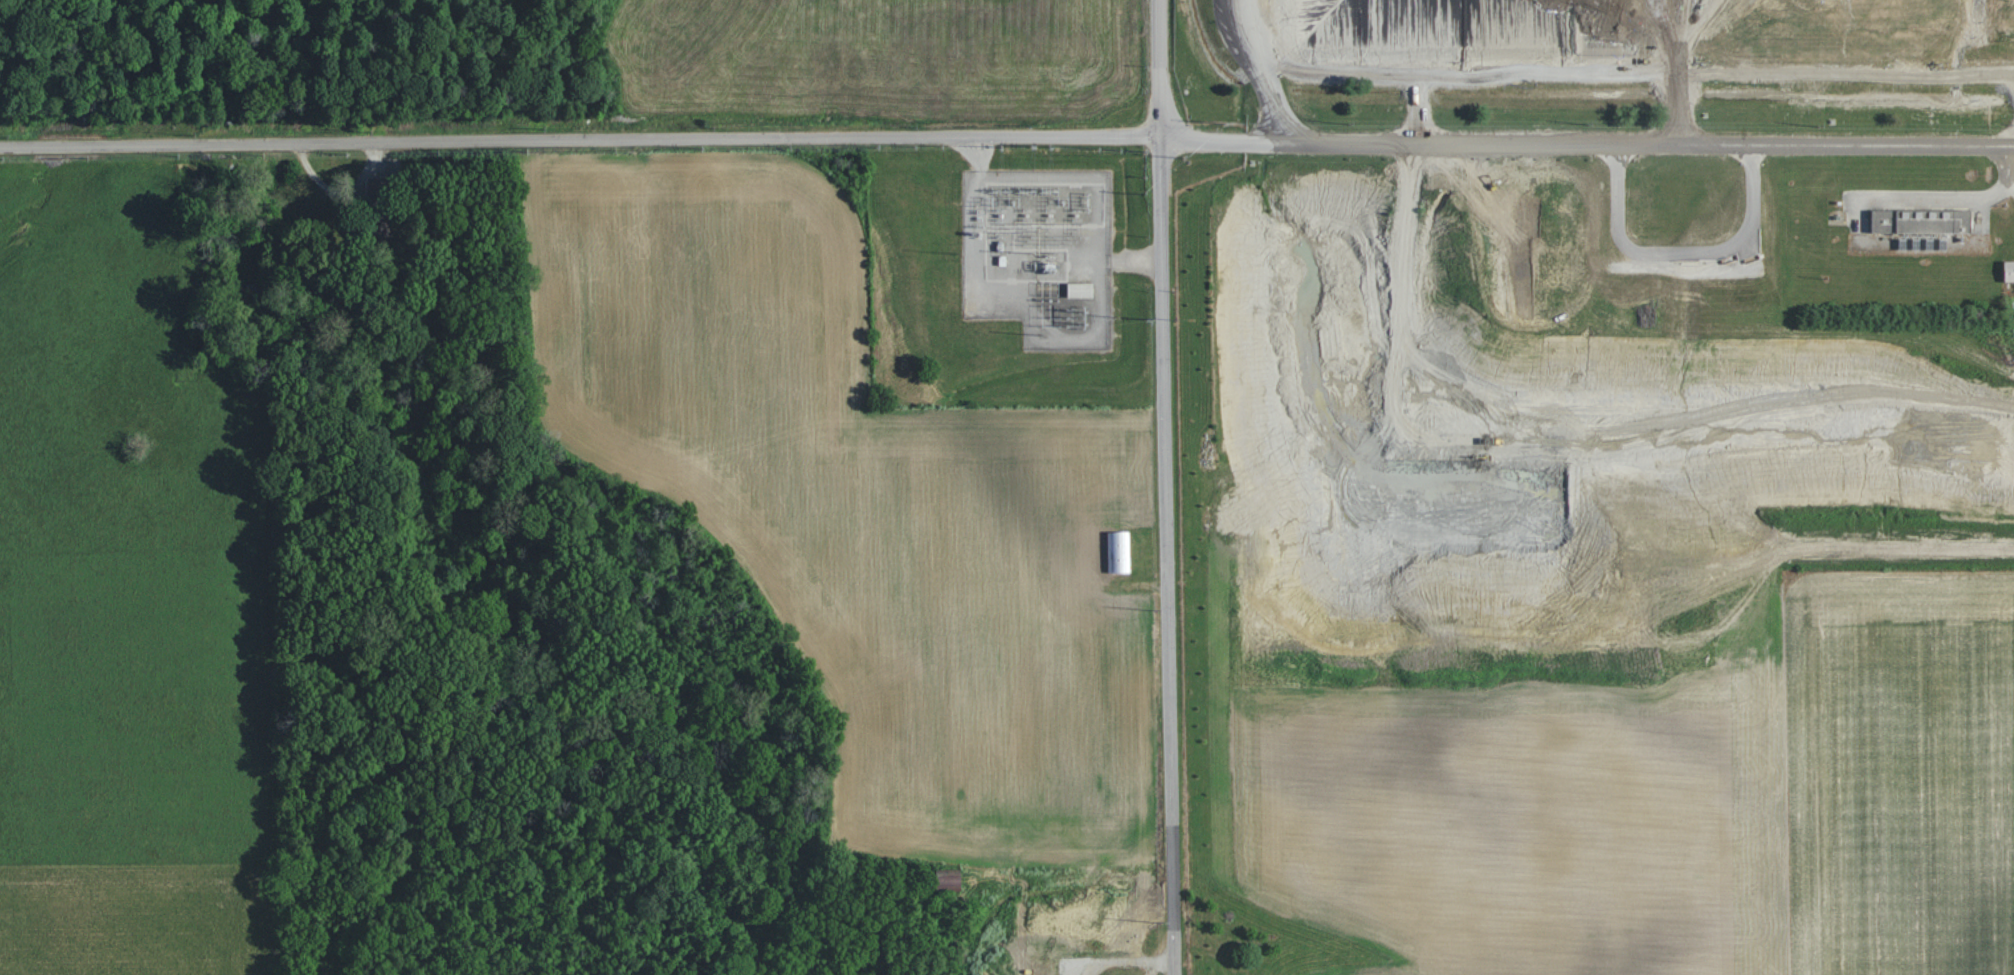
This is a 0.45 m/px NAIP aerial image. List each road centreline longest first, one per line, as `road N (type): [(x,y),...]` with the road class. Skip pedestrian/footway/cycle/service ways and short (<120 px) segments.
road 1 (residential): [(0,147),(1156,135),(2013,138)]
road 2 (secondary): [(1171,974),(1156,0)]

